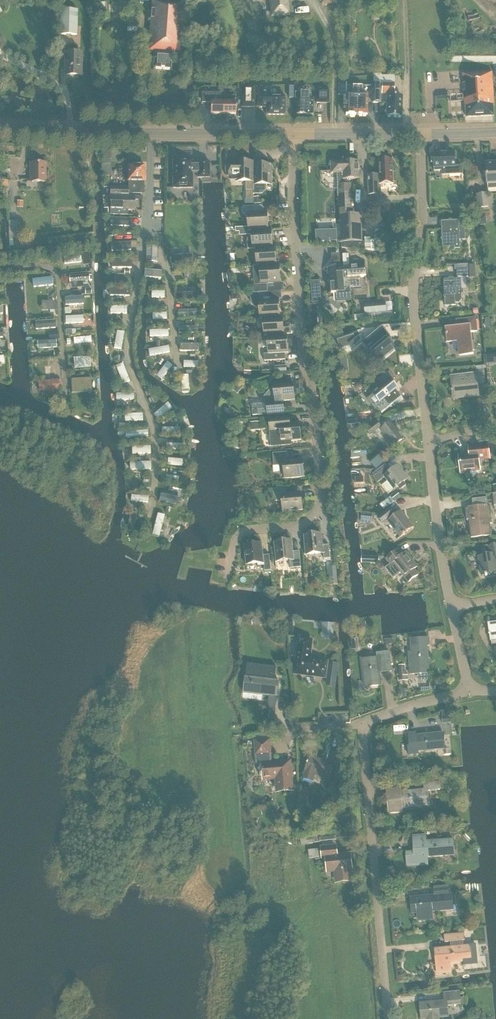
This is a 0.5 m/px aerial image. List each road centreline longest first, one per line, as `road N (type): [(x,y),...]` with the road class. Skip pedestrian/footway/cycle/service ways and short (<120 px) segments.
road 1 (residential): [(227,576),(235,540),(247,531),(308,524),(321,509),(293,135)]
road 2 (residential): [(389,1018),(362,728),(468,692)]
road 3 (residential): [(430,445),(415,289),(422,136)]
road 4 (tertiary): [(0,126),(293,135)]
road 5 (residential): [(453,610),(430,445)]
road 6 (track): [(404,0),(410,136)]
road 7 (tertiary): [(293,135),(422,136)]

